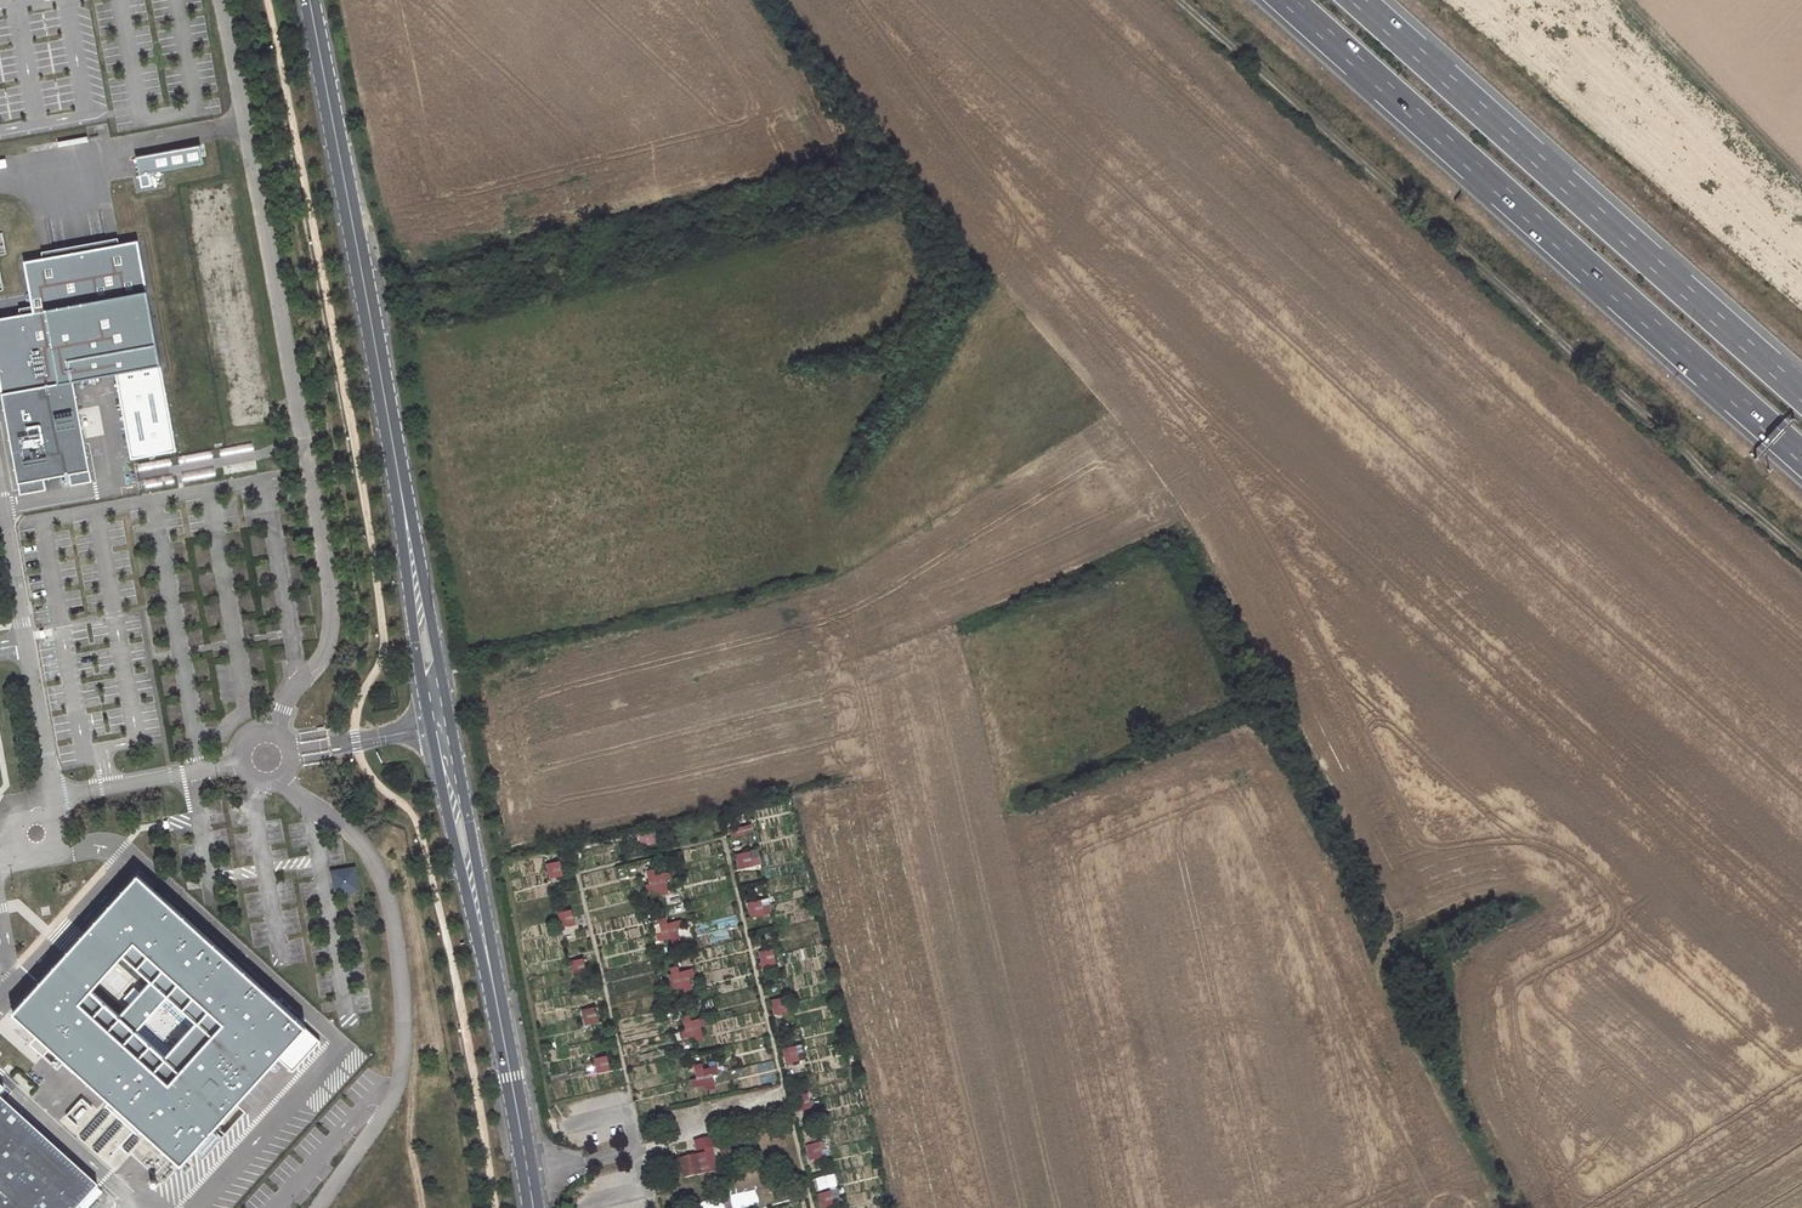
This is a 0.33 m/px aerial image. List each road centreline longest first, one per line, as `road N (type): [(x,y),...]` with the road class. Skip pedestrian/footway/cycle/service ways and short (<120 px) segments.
road 1 (tertiary): [(310,0),(532,1207)]
road 2 (track): [(1181,0),(1801,556)]
road 3 (motorway): [(1288,0),(1801,456)]
road 4 (motorway): [(1801,394),(1358,0)]
road 5 (track): [(1801,173),(1627,0)]

